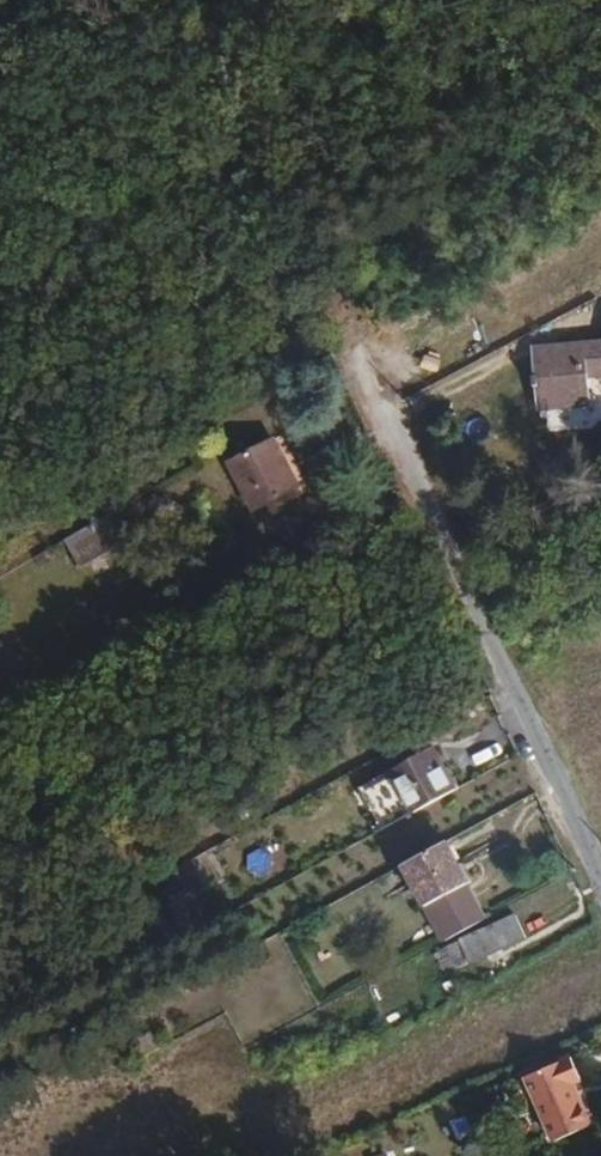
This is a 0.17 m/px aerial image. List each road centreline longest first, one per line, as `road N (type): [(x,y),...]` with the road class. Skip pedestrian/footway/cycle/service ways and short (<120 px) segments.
road 1 (residential): [(350,340),(600,882)]
road 2 (track): [(217,29),(350,340)]

